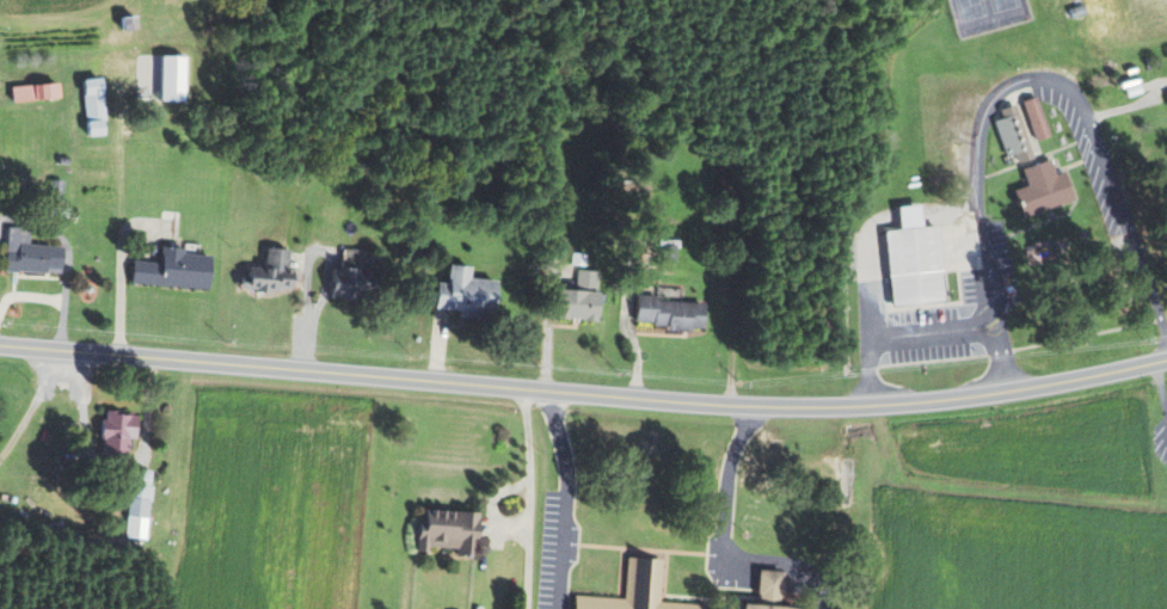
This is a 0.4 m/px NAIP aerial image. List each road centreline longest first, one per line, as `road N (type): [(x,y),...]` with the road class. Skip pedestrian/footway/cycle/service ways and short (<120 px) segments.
road 1 (primary): [(1166,359),(1045,387),(913,405),(760,408),(0,345)]

